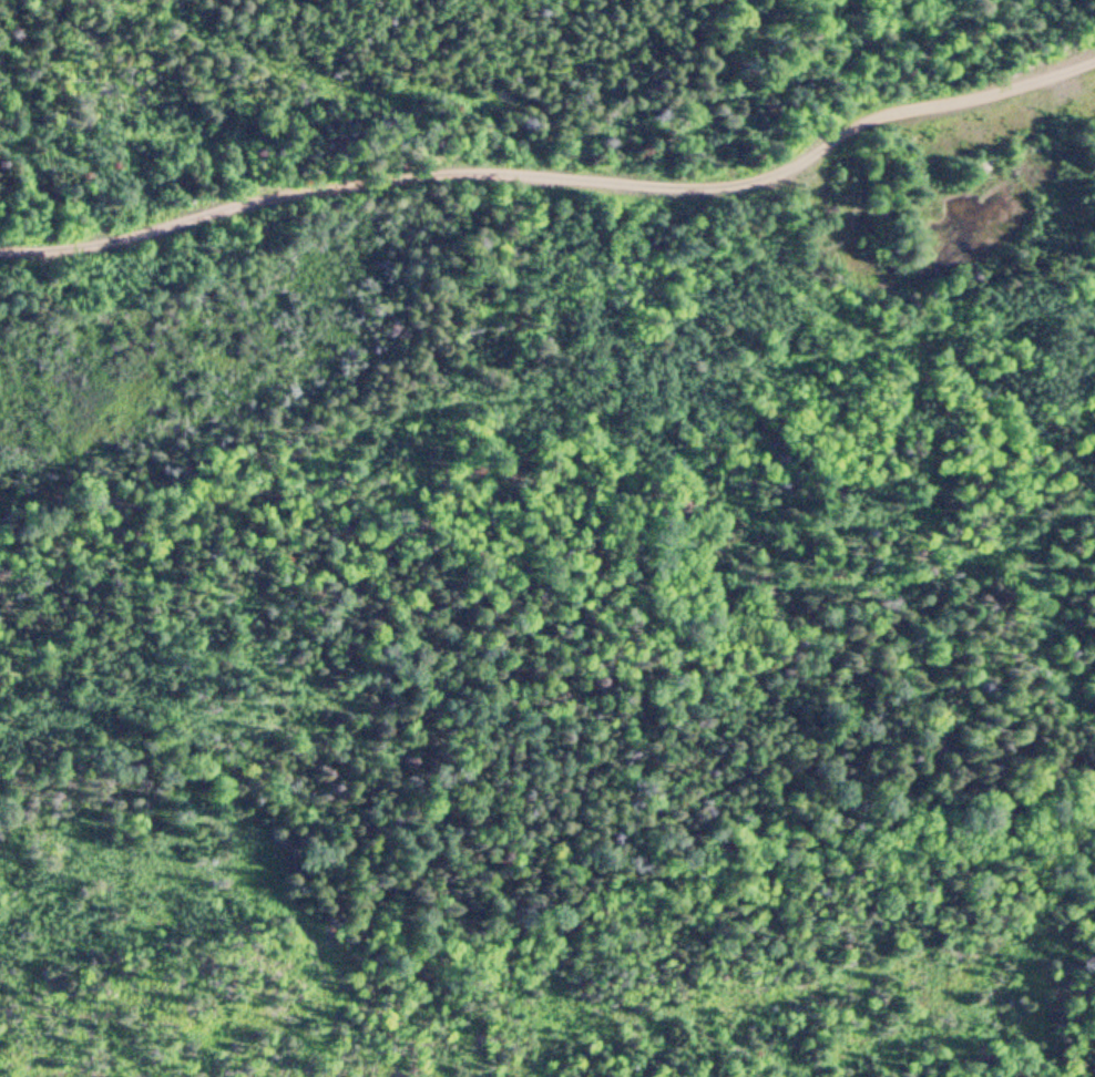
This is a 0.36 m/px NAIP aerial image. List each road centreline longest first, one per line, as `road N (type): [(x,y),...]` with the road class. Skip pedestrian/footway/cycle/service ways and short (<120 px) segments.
road 1 (track): [(0,253),(111,244),(295,195),(391,181),(548,175),(689,191),(735,186),(827,155),(880,121),(950,107),(1094,60)]

